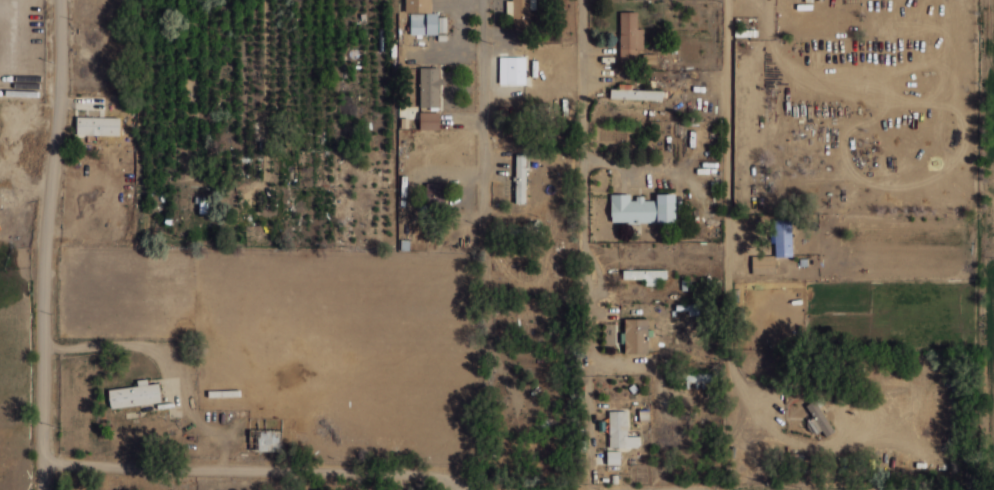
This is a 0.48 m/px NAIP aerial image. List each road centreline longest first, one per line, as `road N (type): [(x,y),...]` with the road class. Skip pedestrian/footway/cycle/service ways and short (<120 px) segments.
road 1 (residential): [(4,451),(656,452)]
road 2 (residential): [(448,0),(459,332)]
road 3 (residential): [(579,0),(587,332)]
road 4 (residential): [(22,0),(22,148),(0,217)]

